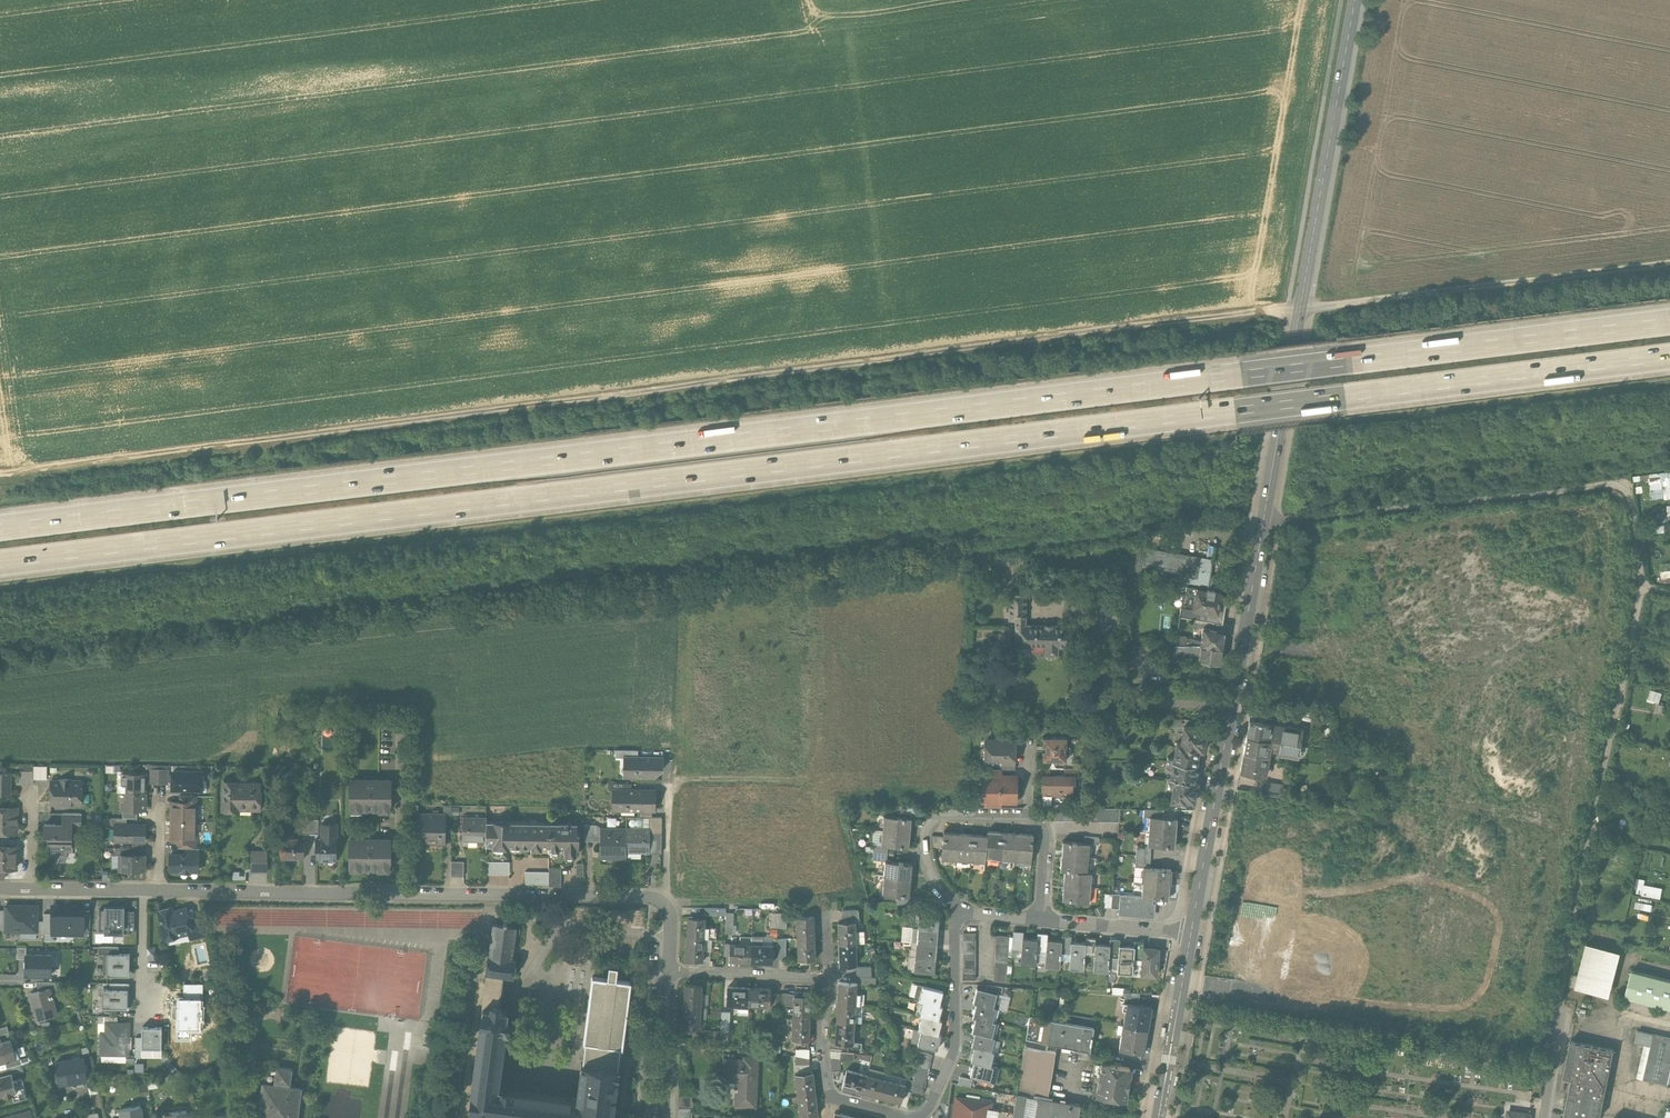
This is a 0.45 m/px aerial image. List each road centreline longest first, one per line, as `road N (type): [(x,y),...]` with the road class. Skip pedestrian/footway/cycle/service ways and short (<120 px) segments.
road 1 (motorway): [(0,567),(1669,355)]
road 2 (track): [(1669,267),(0,473)]
road 3 (motorway): [(1669,320),(0,524)]
road 4 (tertiary): [(1191,932),(1356,0)]
road 5 (residential): [(655,898),(158,892)]
road 6 (track): [(1642,583),(1631,504),(1621,488),(1264,525)]
road 7 (residential): [(960,912),(954,1049),(923,1113),(901,1116),(832,1095),(822,1053),(826,980)]
road 8 (residential): [(1042,920),(1047,833),(1029,816),(928,820),(922,841),(929,874),(960,912)]
road 9 (track): [(1642,583),(1580,885)]
road 10 (residential): [(1539,1117),(1580,885)]
road 11 (tertiary): [(1159,1117),(1191,932)]
road 12 (residential): [(826,980),(668,973)]
road 13 (residential): [(1191,932),(1042,920)]
road 14 (residential): [(668,973),(665,1117)]
road 15 (track): [(791,904),(667,906)]

